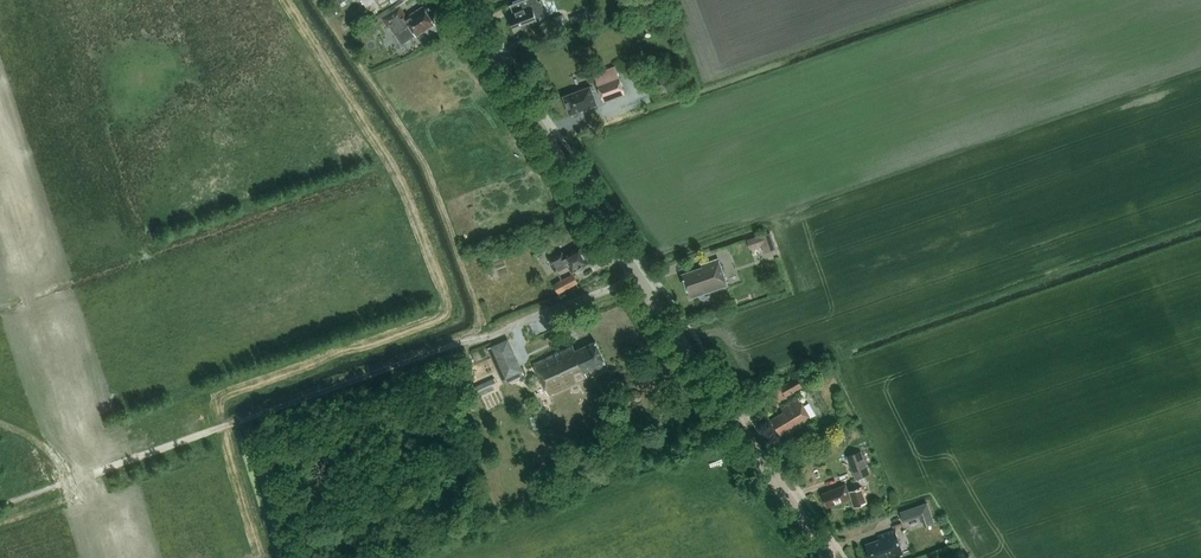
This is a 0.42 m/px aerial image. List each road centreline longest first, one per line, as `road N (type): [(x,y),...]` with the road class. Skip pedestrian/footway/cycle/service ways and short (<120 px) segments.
road 1 (track): [(640,279),(0,508)]
road 2 (unclassified): [(827,557),(457,0)]

